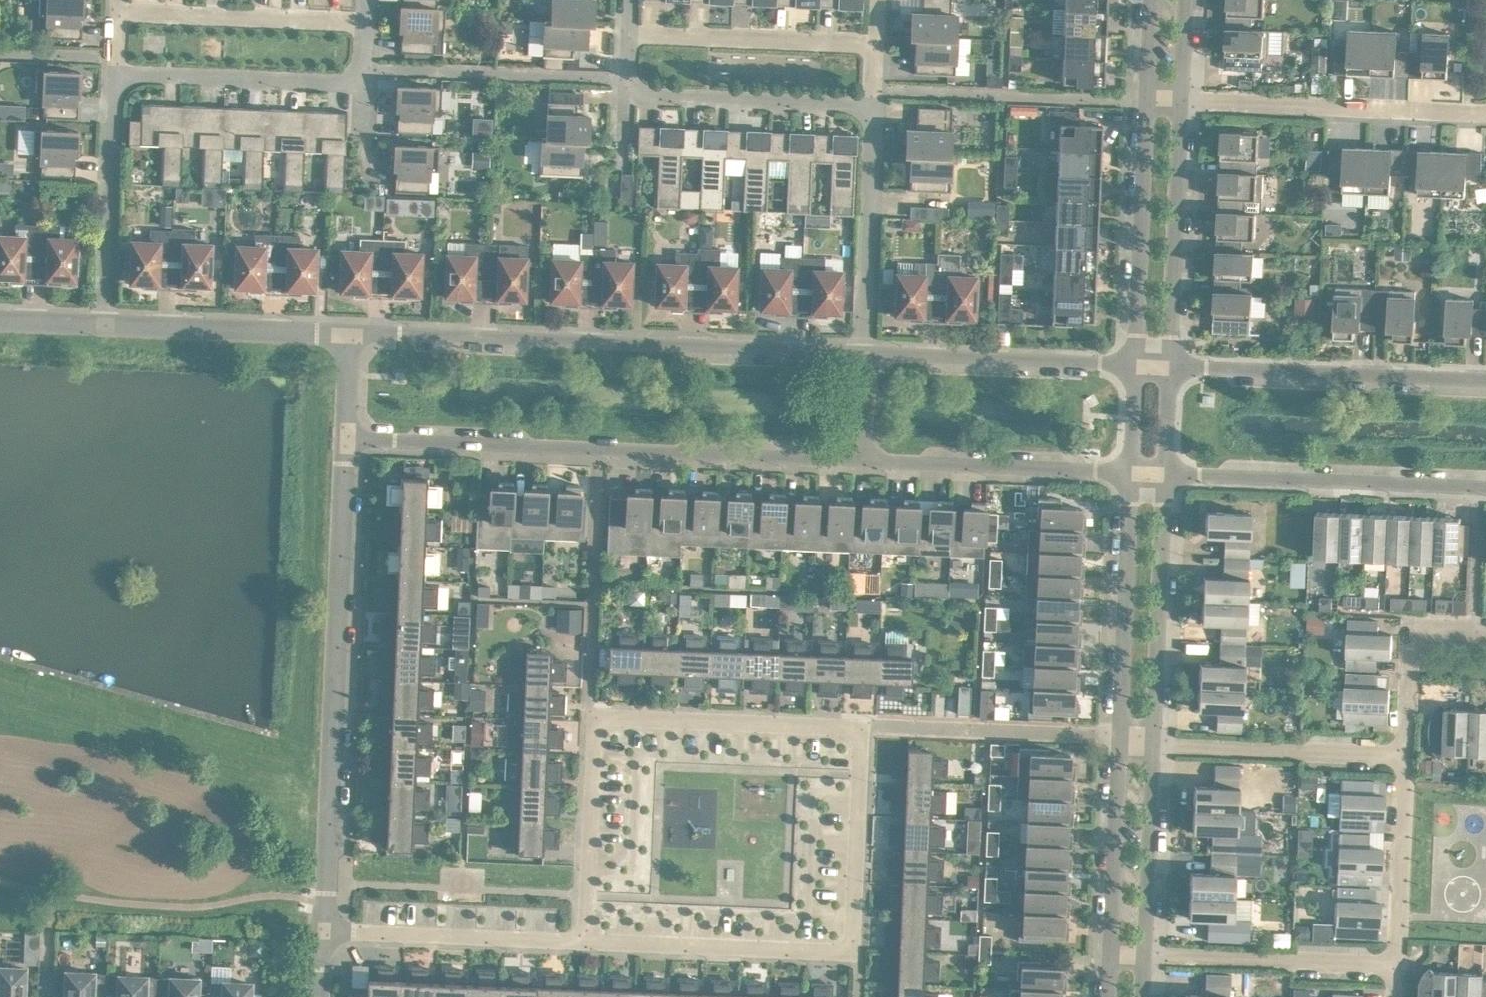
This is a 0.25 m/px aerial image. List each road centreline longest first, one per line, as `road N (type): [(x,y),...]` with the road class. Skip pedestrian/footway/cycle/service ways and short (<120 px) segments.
road 1 (residential): [(580,949),(854,958),(860,726),(595,717),(583,895)]
road 2 (residential): [(863,353),(357,332)]
road 3 (residential): [(354,440),(860,461)]
road 4 (residential): [(354,440),(324,935)]
road 5 (residential): [(1165,475),(1485,489)]
road 6 (residential): [(1485,378),(1169,365)]
road 7 (residential): [(1485,117),(1180,104)]
road 8 (residential): [(1137,364),(863,353)]
road 9 (residential): [(860,461),(1133,473)]
road 10 (residential): [(1153,744),(1165,475)]
road 11 (residential): [(1133,473),(1121,741)]
road 12 (residential): [(1148,102),(1137,364)]
road 13 (residential): [(1169,365),(1180,104)]
road 14 (residential): [(357,332),(100,321)]
road 15 (residential): [(324,935),(580,949)]
road 16 (residential): [(1153,744),(1409,754)]
road 17 (residential): [(1399,975),(1144,966)]
road 18 (residential): [(363,83),(112,78)]
road 19 (residential): [(366,18),(117,9)]
road 20 (residential): [(628,39),(876,47)]
road 21 (residential): [(627,101),(874,112)]
road 22 (residential): [(100,321),(112,78)]
road 23 (residential): [(863,353),(874,112)]
road 24 (residential): [(1144,966),(1153,744)]
road 25 (residential): [(1399,975),(1409,754)]
road 26 (residential): [(1121,741),(1112,962)]
road 27 (residential): [(1409,754),(1414,657),(1430,630),(1485,627)]

